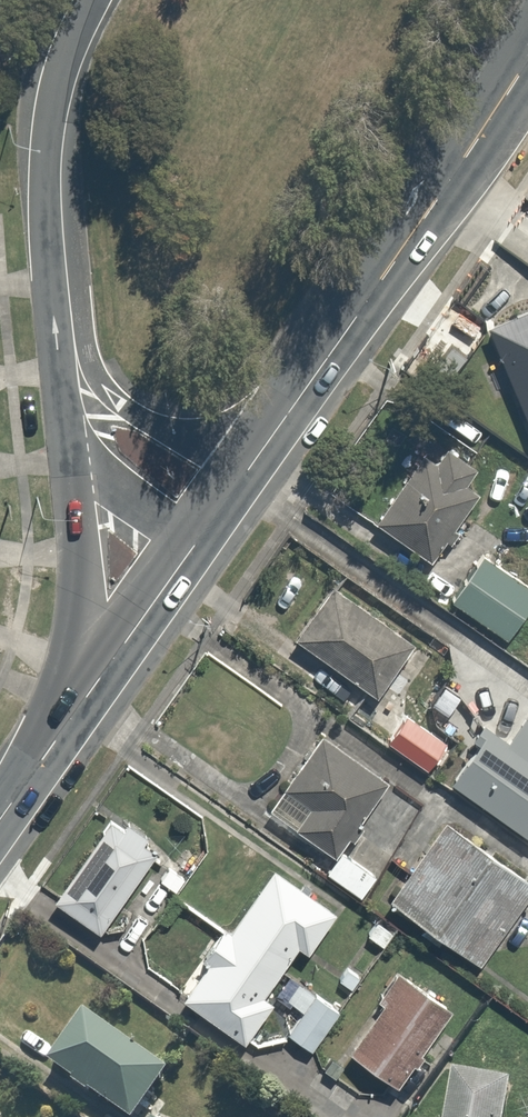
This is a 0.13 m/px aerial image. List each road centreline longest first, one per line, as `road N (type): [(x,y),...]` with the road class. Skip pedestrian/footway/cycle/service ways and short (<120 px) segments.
road 1 (secondary): [(264,447),(527,63)]
road 2 (tertiary): [(47,232),(92,369),(130,409),(212,441),(264,447)]
road 3 (tertiary): [(82,704),(81,535),(66,445)]
road 4 (tertiary): [(47,232),(43,183),(54,86),(92,0)]
road 5 (tertiary): [(66,445),(47,232)]
road 6 (secondary): [(82,704),(194,548)]
road 7 (tertiary): [(194,548),(66,445)]
road 8 (secondary): [(82,704),(0,818)]
road 9 (secondary): [(194,548),(264,447)]

